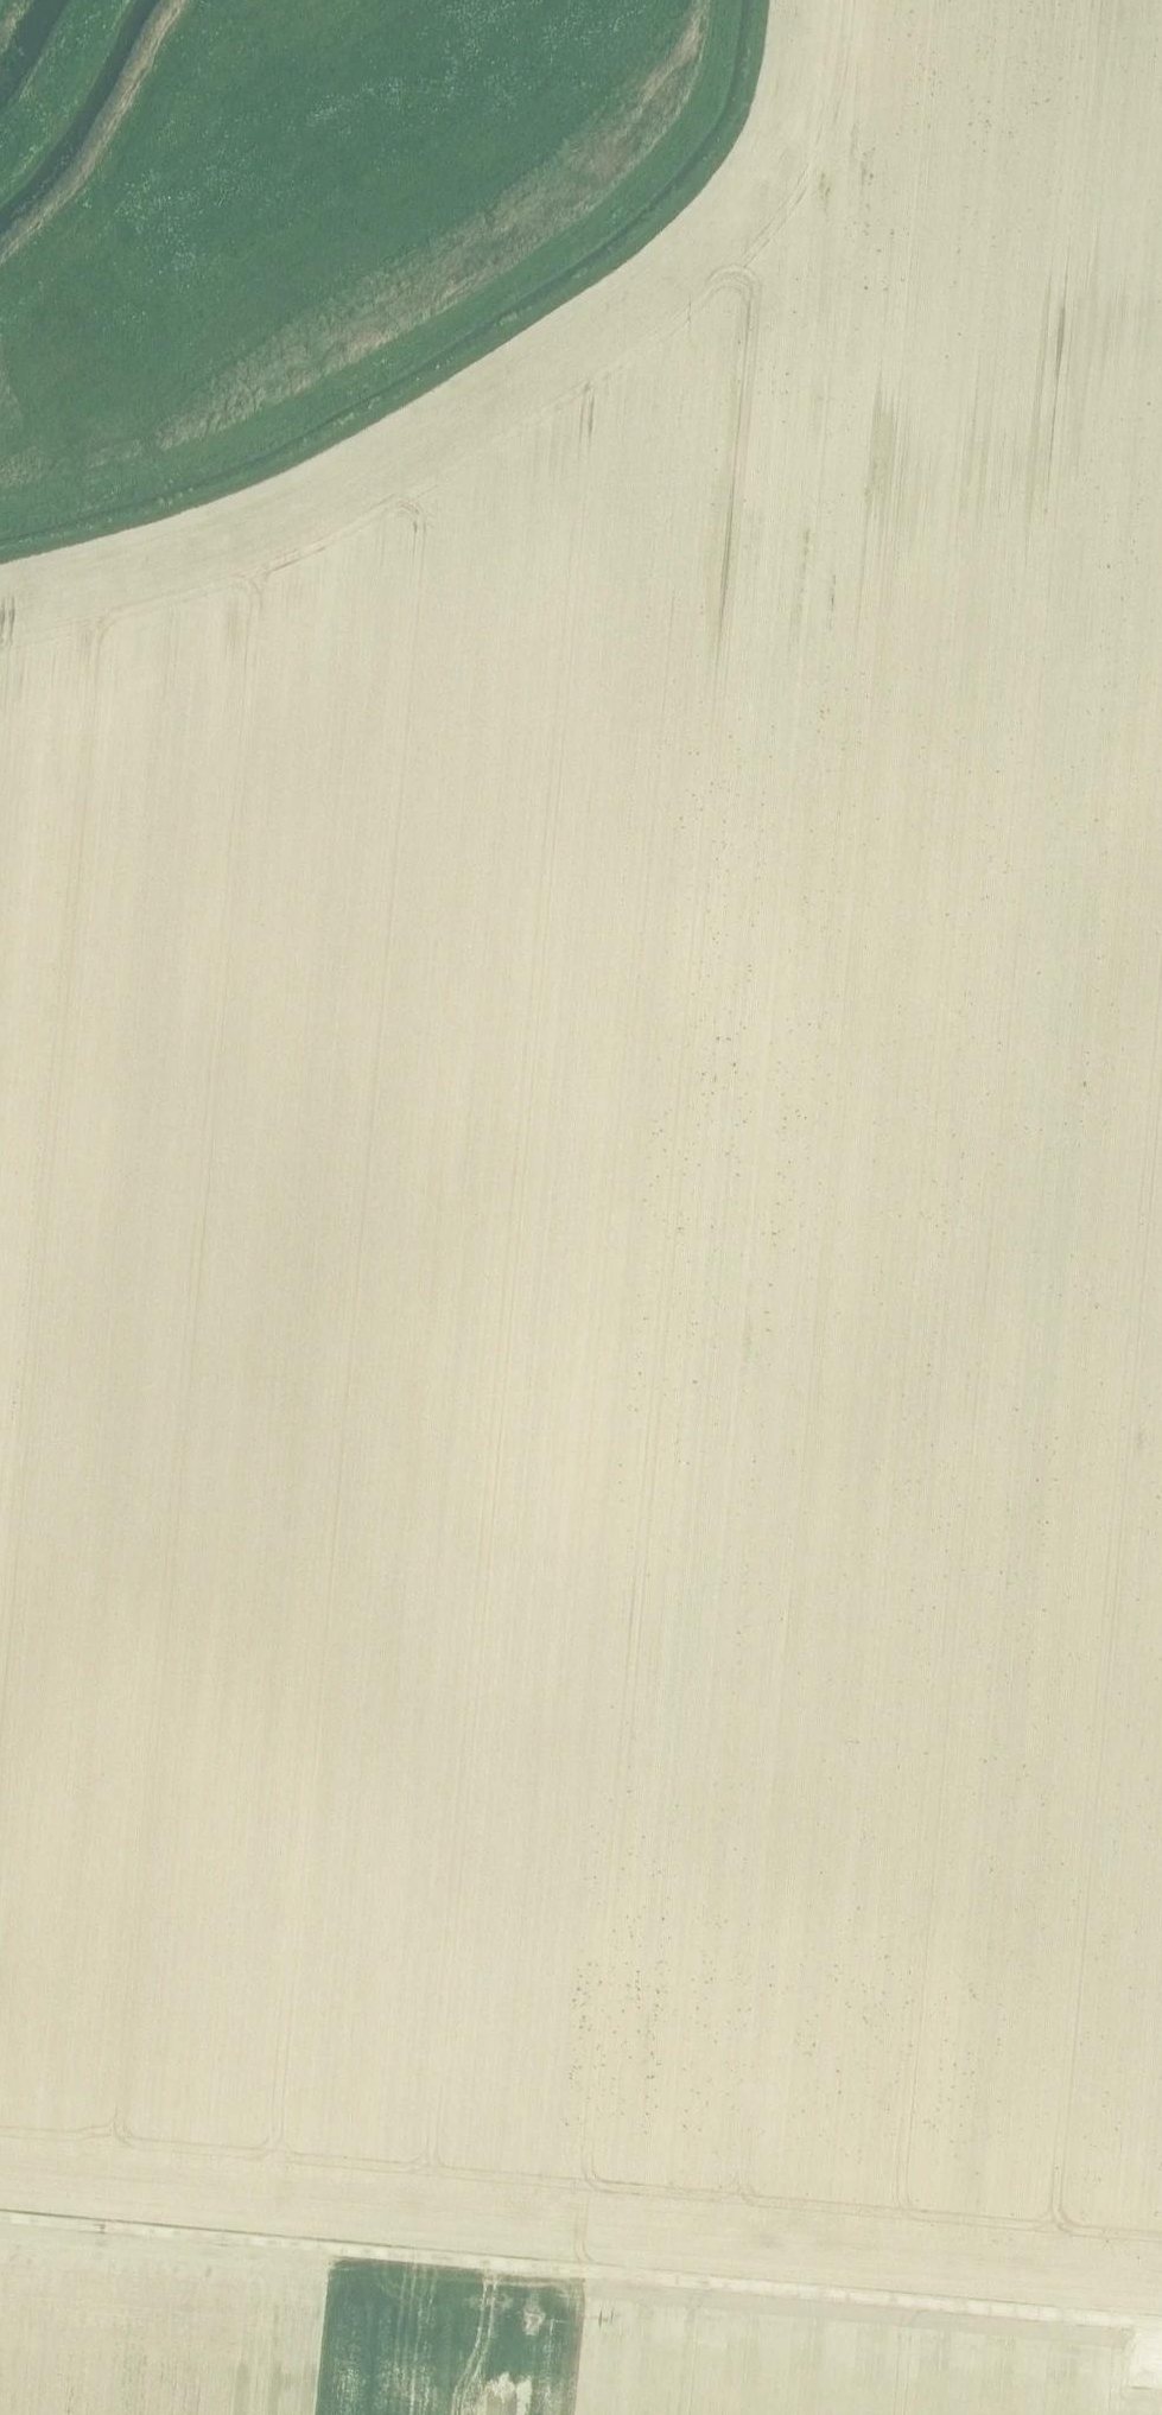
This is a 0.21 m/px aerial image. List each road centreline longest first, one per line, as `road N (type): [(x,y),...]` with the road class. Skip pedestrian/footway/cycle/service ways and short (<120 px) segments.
road 1 (track): [(1161,2323),(0,2218)]

